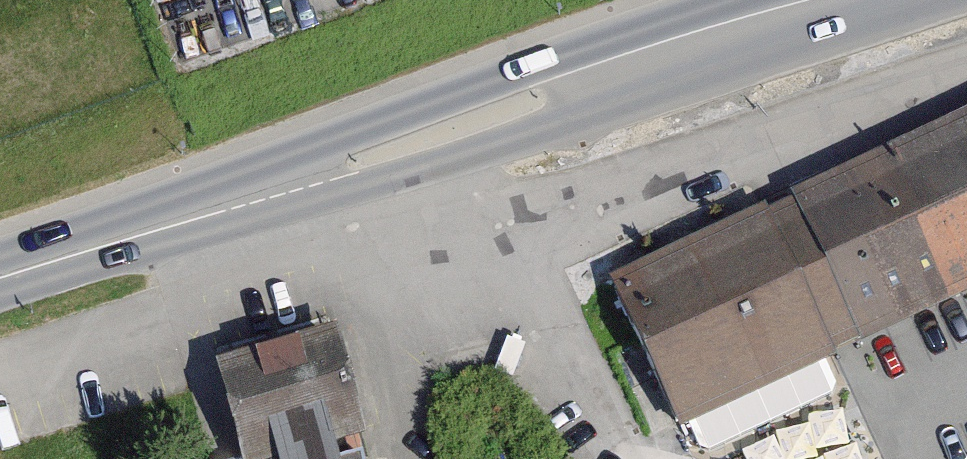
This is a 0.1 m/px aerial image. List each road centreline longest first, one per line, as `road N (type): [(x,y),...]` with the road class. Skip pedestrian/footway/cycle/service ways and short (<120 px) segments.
road 1 (secondary): [(149,231),(357,183),(896,0)]
road 2 (secondary): [(745,0),(340,132),(149,231)]
road 3 (secondary): [(0,280),(149,231)]

